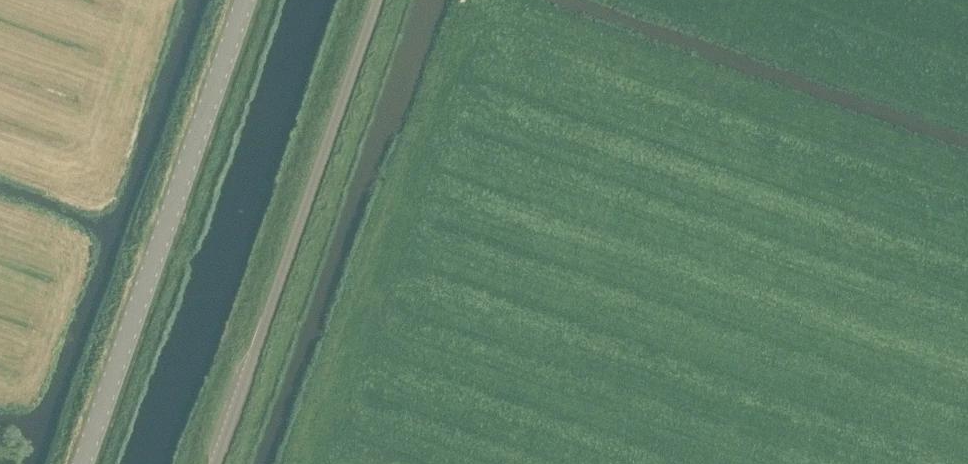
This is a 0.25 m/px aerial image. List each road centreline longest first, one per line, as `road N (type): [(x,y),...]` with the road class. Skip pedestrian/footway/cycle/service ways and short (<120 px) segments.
road 1 (tertiary): [(76,463),(243,0)]
road 2 (unclassified): [(213,463),(375,0)]

